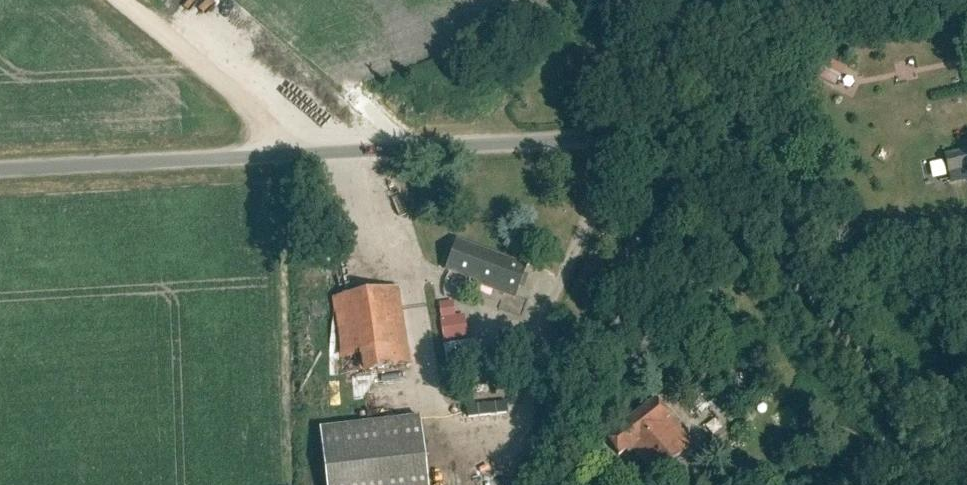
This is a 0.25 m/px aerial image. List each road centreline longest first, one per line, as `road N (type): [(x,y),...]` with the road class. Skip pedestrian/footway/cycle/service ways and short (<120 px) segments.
road 1 (unclassified): [(783,0),(659,33),(612,125),(578,139),(0,170)]
road 2 (track): [(273,155),(248,104),(123,0)]

